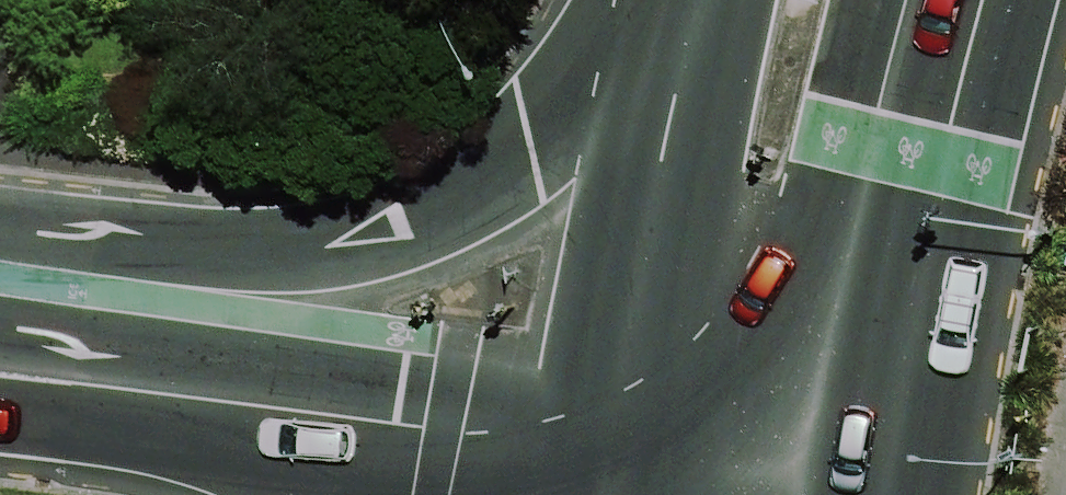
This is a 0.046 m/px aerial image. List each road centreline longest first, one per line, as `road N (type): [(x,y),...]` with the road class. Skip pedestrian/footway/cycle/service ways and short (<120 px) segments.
road 1 (trunk): [(0,335),(419,201),(538,136),(679,11)]
road 2 (trunk): [(609,446),(0,369)]
road 3 (trunk): [(978,0),(948,123),(888,469)]
road 4 (trunk): [(609,446),(679,11)]
road 5 (trunk): [(888,469),(609,446)]

